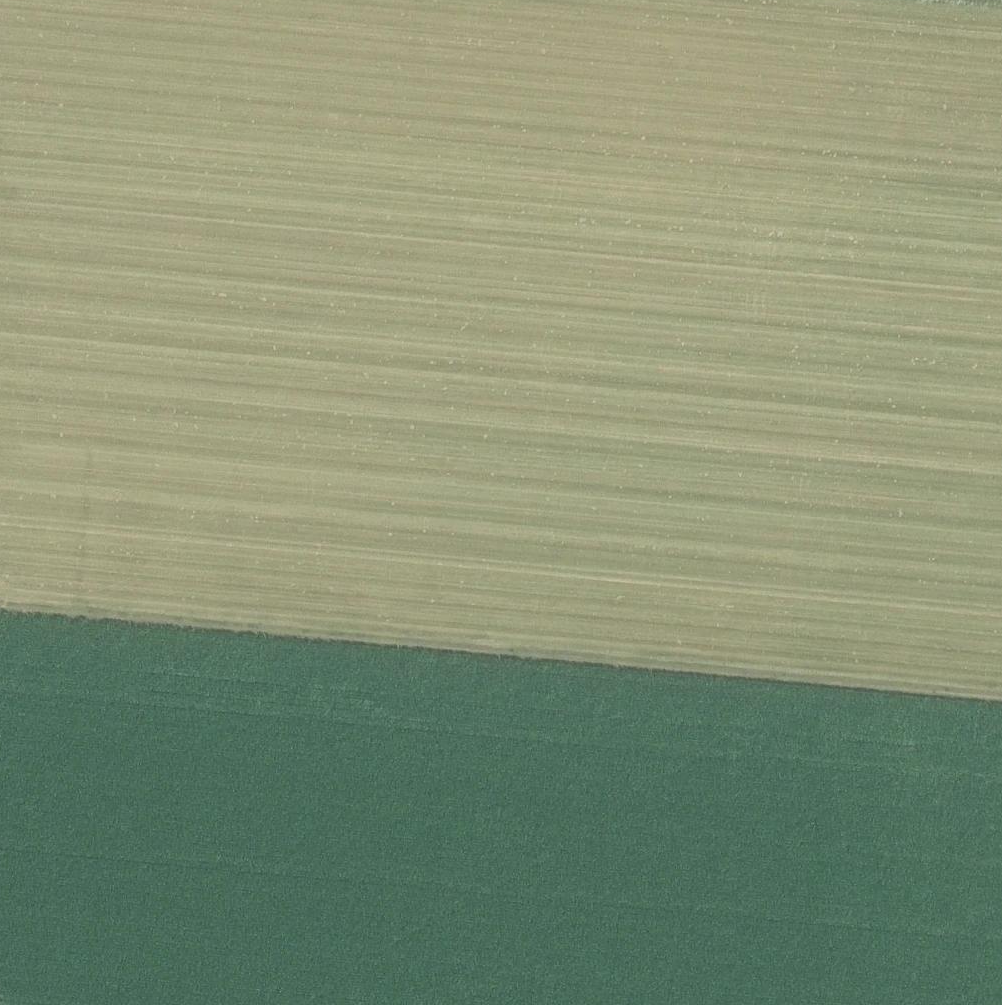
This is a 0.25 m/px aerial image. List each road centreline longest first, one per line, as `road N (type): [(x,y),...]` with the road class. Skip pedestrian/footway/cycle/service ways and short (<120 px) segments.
road 1 (track): [(0,597),(1001,693)]

